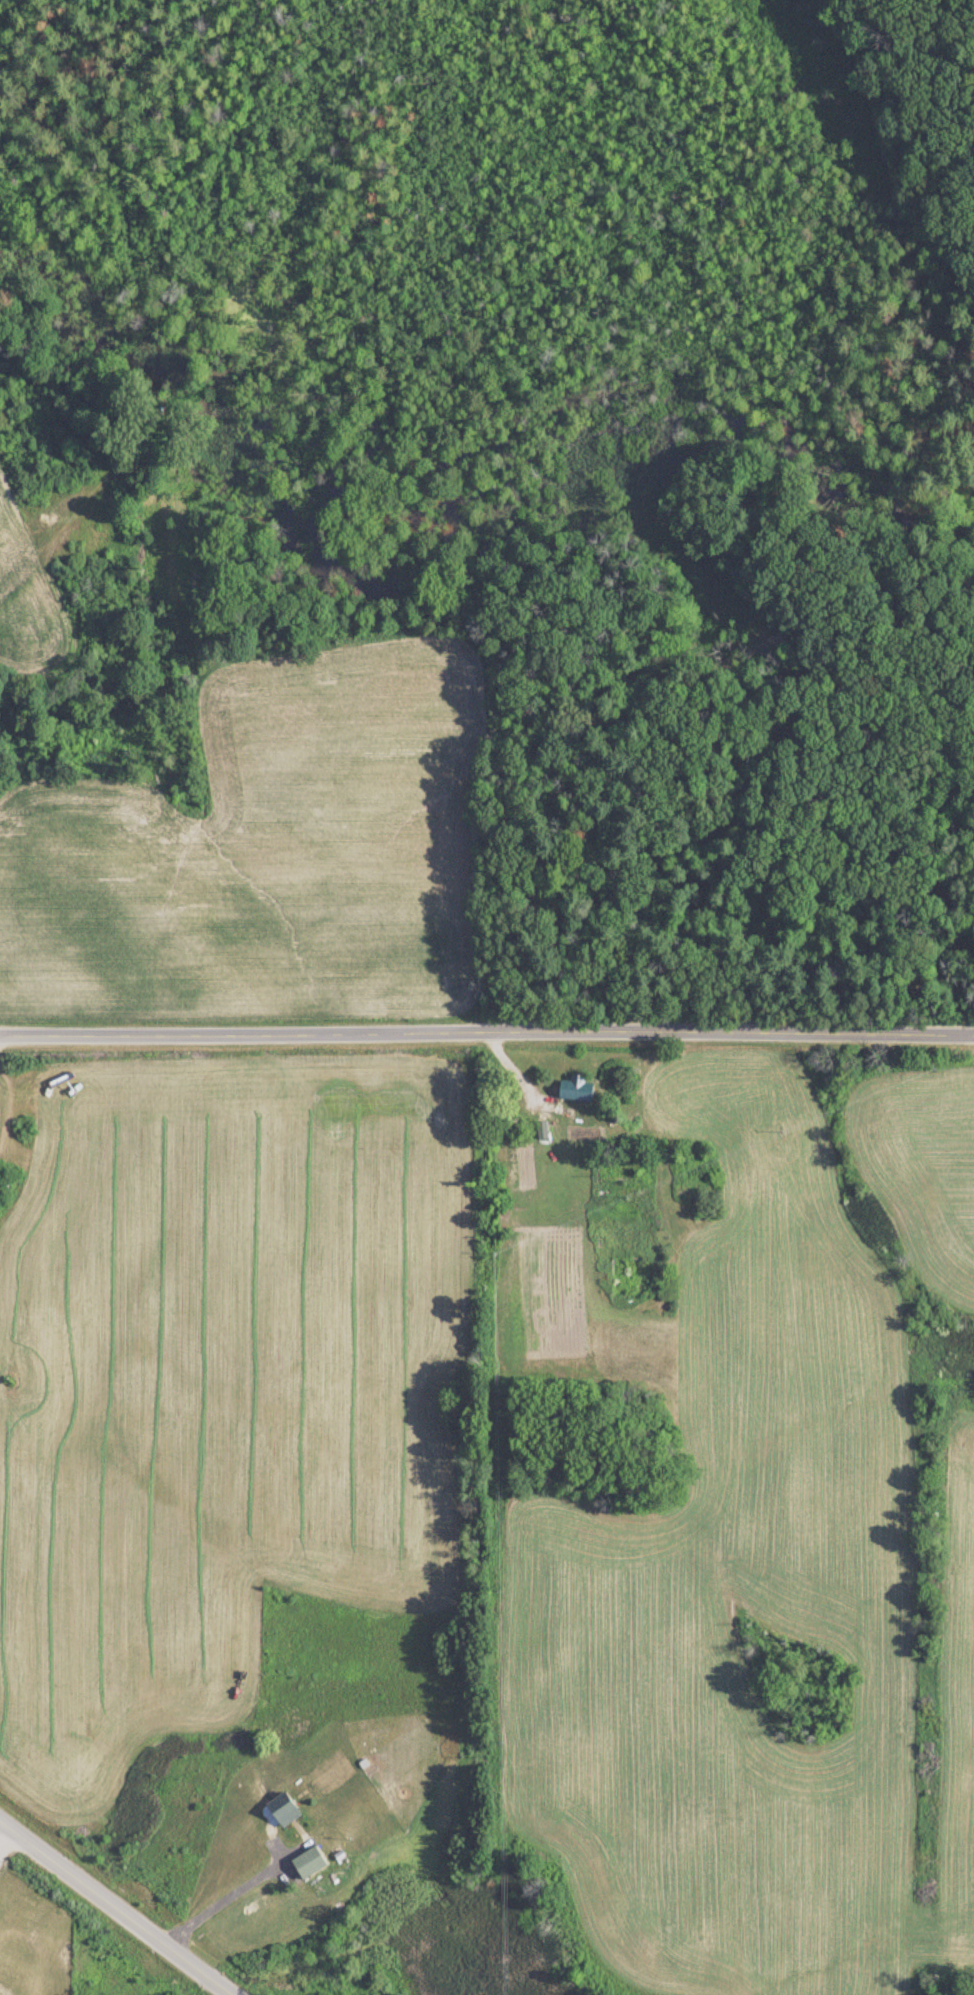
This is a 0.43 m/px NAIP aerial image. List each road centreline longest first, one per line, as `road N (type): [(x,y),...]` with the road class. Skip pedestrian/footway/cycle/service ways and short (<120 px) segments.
road 1 (residential): [(973,1033),(0,1034)]
road 2 (residential): [(230,1994),(0,1818)]

